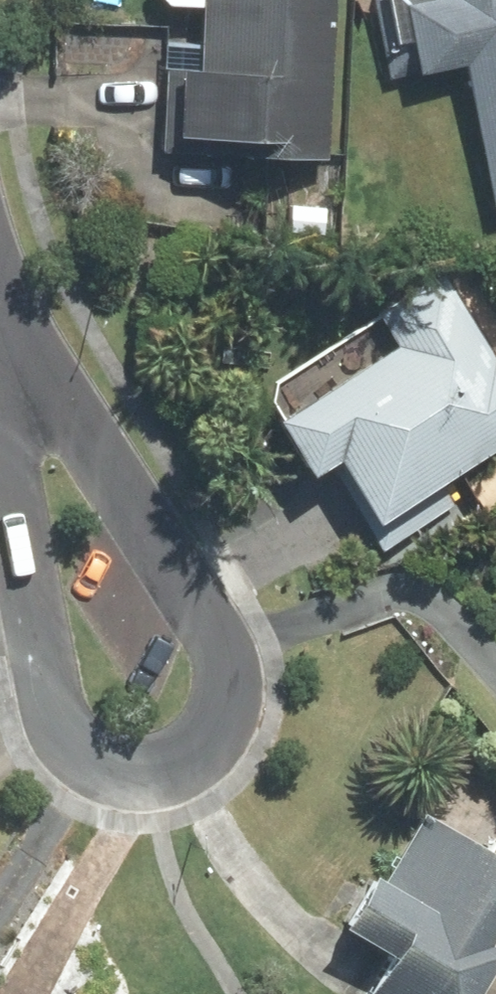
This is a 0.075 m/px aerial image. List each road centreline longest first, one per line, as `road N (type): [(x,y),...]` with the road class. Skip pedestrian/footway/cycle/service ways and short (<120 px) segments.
road 1 (residential): [(6,343),(195,596),(221,661),(220,719),(207,741),(183,763),(152,772)]
road 2 (residential): [(152,772),(88,758),(56,725),(45,699),(11,474),(6,343)]

